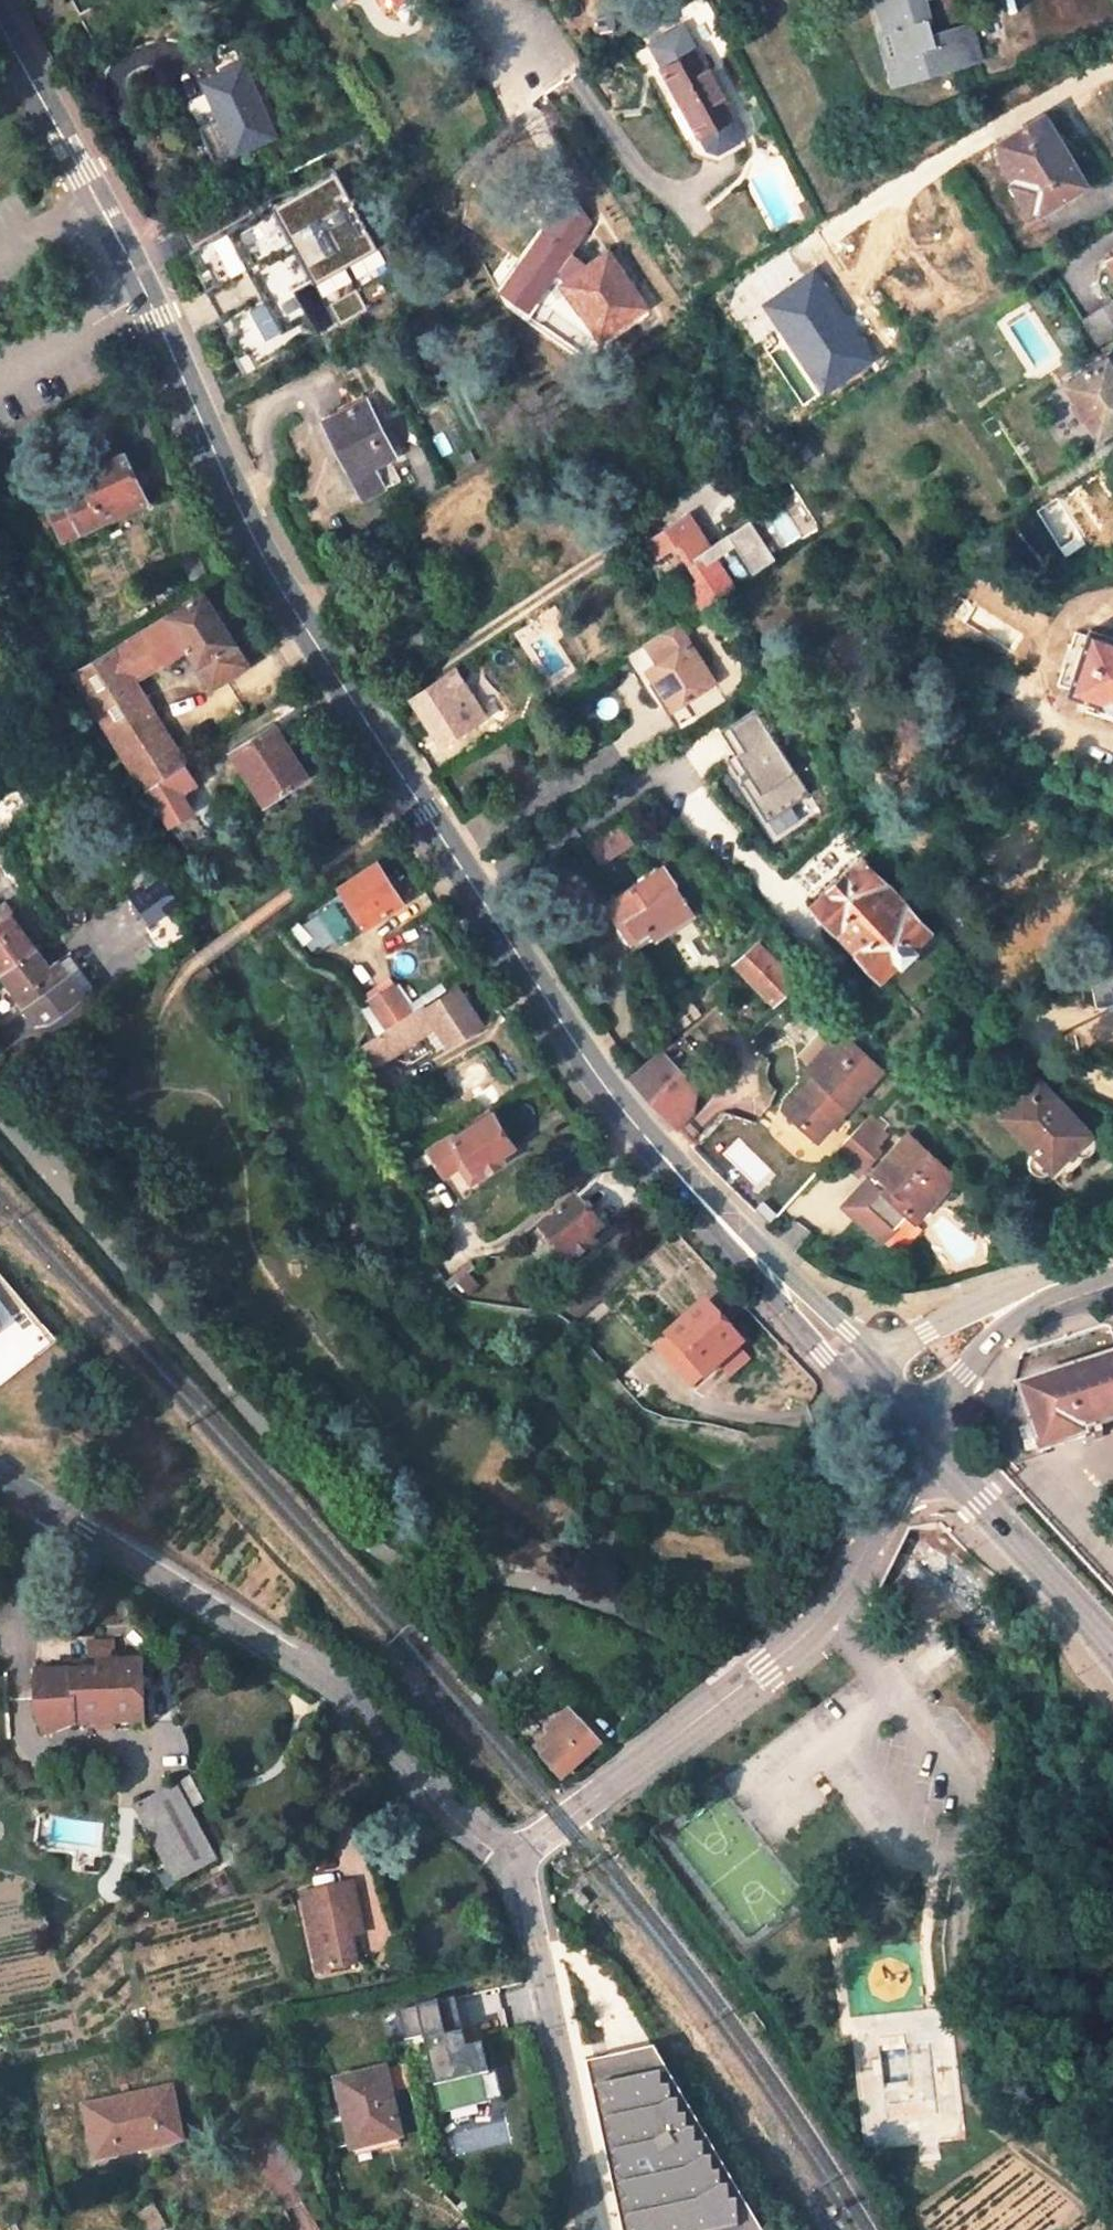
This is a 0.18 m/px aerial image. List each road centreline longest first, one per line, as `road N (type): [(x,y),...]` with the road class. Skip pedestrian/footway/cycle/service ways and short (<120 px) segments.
road 1 (tertiary): [(147,295),(275,580),(603,1085),(919,1432)]
road 2 (tertiary): [(510,1861),(827,1613),(878,1532),(919,1432)]
road 3 (residential): [(46,1507),(378,1718),(427,1794),(510,1861)]
road 4 (track): [(965,1857),(973,2098),(1105,2229)]
road 5 (tertiary): [(510,1861),(594,2229)]
road 6 (tertiary): [(0,25),(147,295)]
road 7 (tertiary): [(919,1432),(1112,1653)]
road 8 (tertiary): [(919,1432),(992,1337),(1045,1289),(1112,1266)]
road 9 (residential): [(507,0),(654,185)]
road 10 (residential): [(0,376),(147,295)]
road 11 (residential): [(0,1624),(17,1609),(46,1507)]

